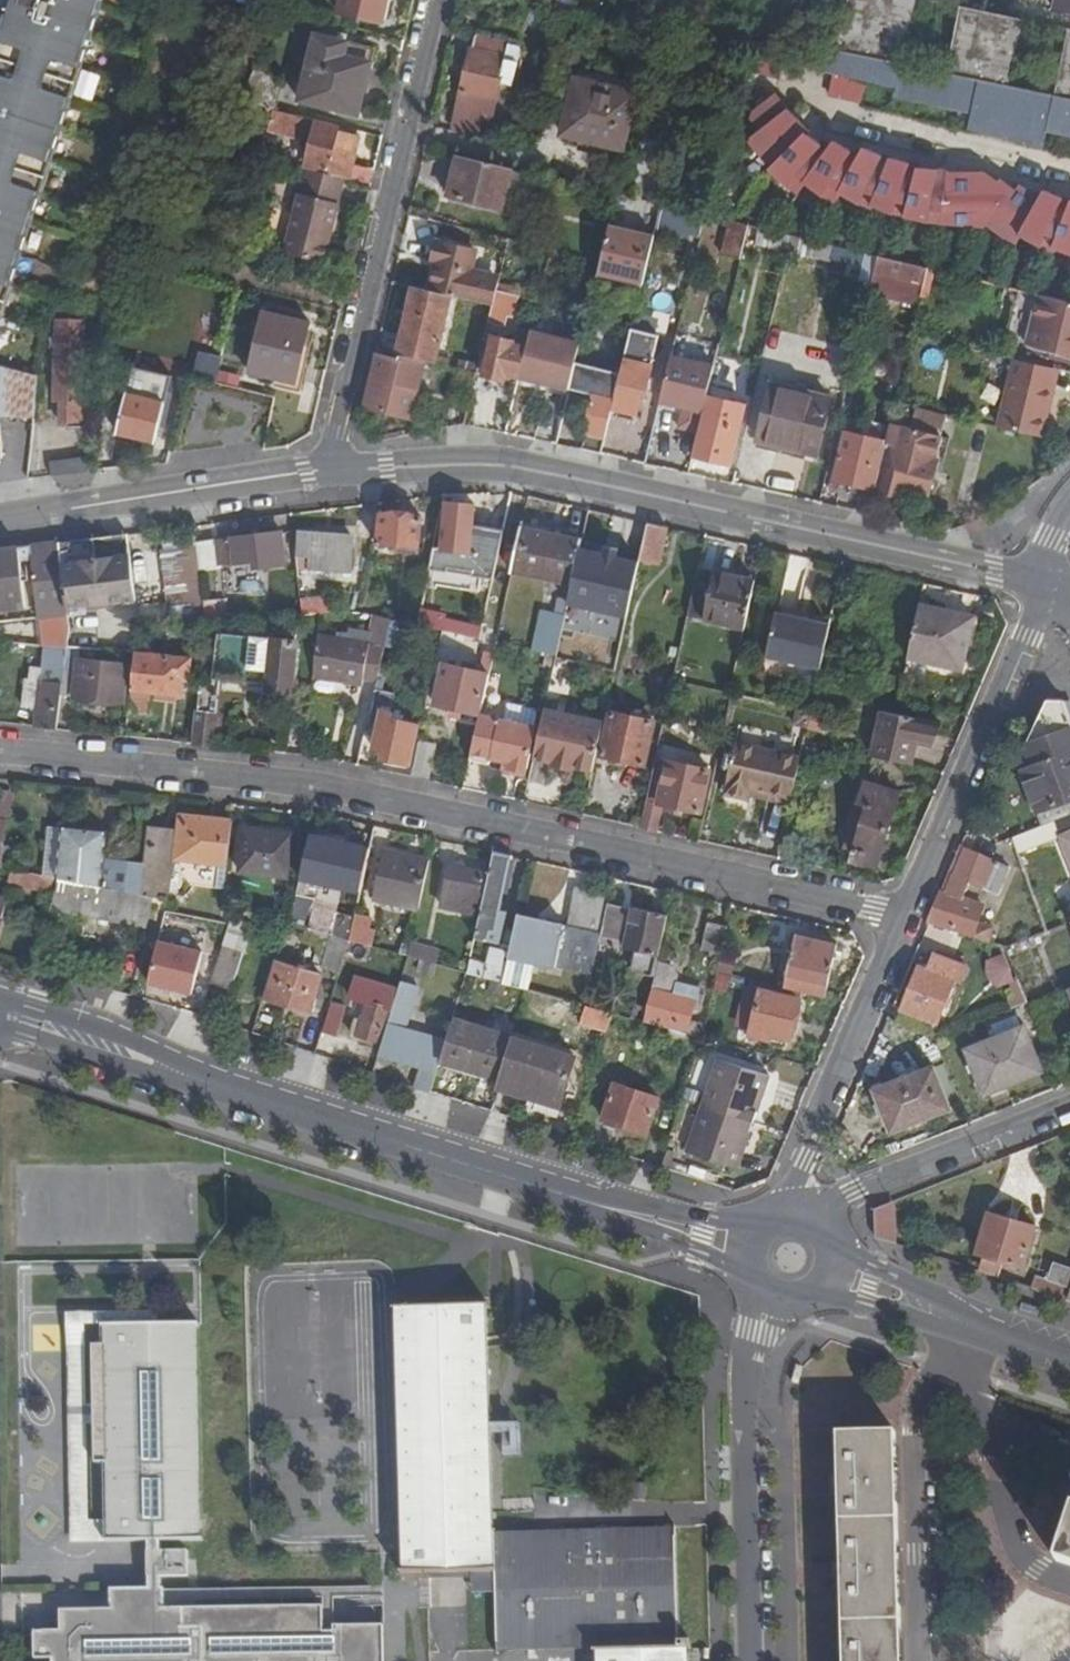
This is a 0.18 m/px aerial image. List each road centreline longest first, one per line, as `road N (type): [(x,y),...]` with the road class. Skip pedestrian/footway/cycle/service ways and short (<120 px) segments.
road 1 (residential): [(901,916),(319,788),(0,752)]
road 2 (secondary): [(748,1250),(0,1012)]
road 3 (tertiary): [(1040,585),(508,467),(320,470)]
road 4 (residential): [(441,0),(320,470)]
road 5 (residential): [(751,1660),(745,1404),(768,1293)]
road 6 (residential): [(1040,585),(1026,634),(901,916)]
road 7 (tertiary): [(320,470),(0,519)]
road 8 (residential): [(901,916),(783,1215)]
road 9 (residential): [(821,1227),(855,1194),(1069,1106)]
road 10 (secondary): [(1069,1358),(827,1279)]

